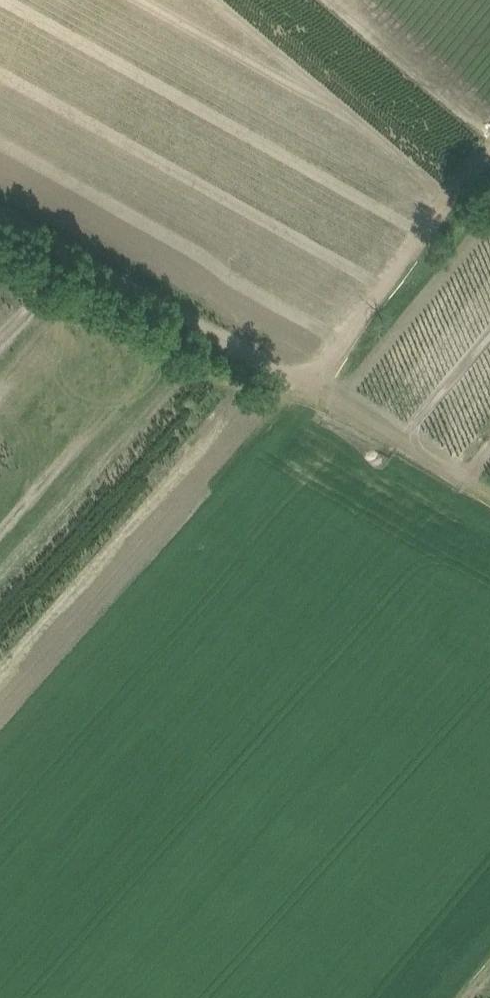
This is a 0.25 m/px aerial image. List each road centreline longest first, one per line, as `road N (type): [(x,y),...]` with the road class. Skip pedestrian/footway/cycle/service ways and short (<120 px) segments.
road 1 (track): [(0,215),(313,383),(334,377),(489,180)]

